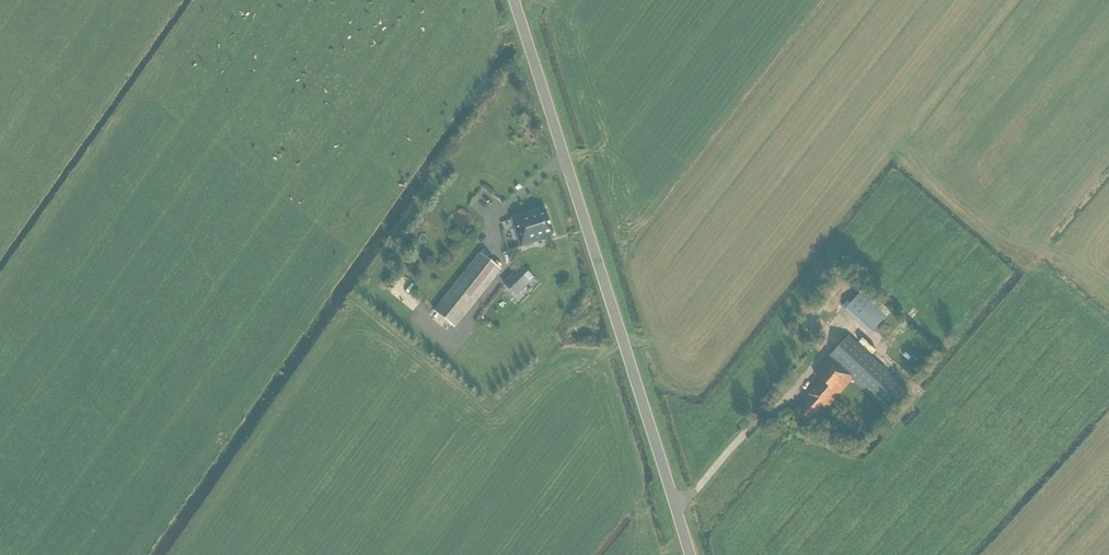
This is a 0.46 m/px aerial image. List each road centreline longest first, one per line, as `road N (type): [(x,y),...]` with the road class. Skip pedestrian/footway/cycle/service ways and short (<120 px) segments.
road 1 (tertiary): [(689,554),(510,0)]

